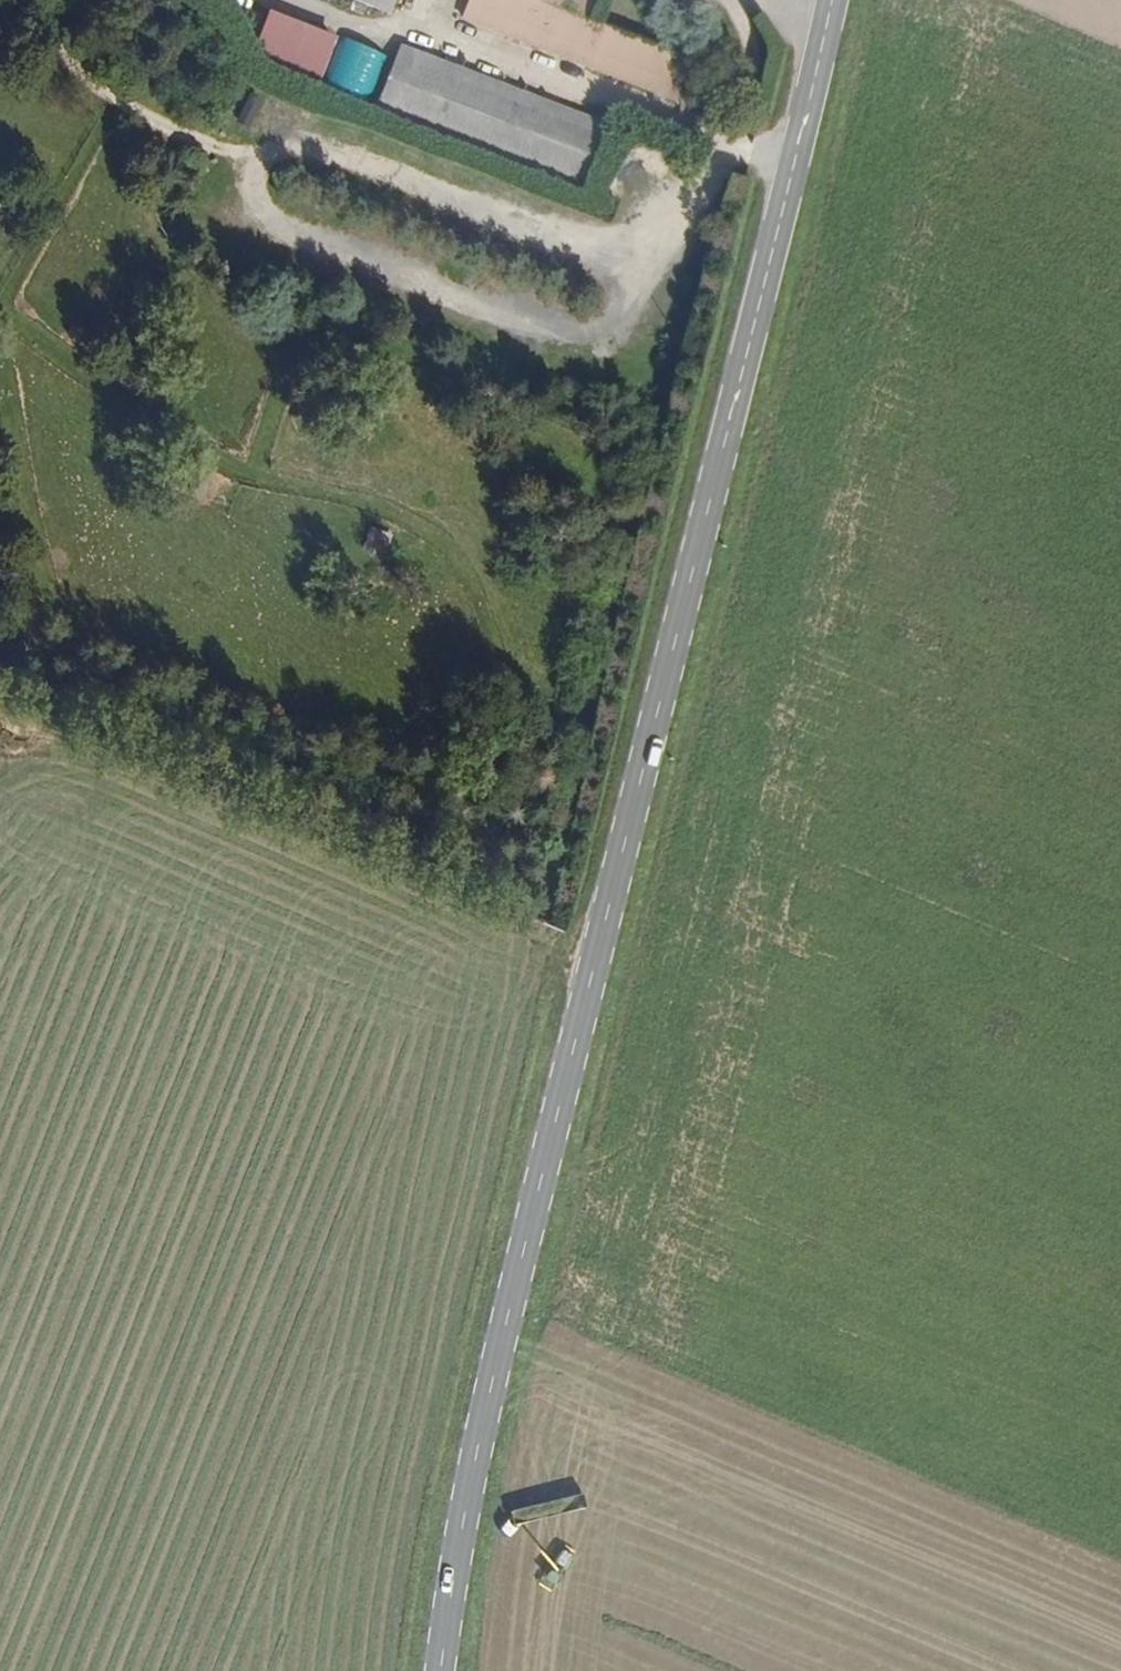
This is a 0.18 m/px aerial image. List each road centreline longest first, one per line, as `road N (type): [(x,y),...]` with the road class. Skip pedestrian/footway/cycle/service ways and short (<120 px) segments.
road 1 (secondary): [(427,1670),(464,1447),(832,0)]

